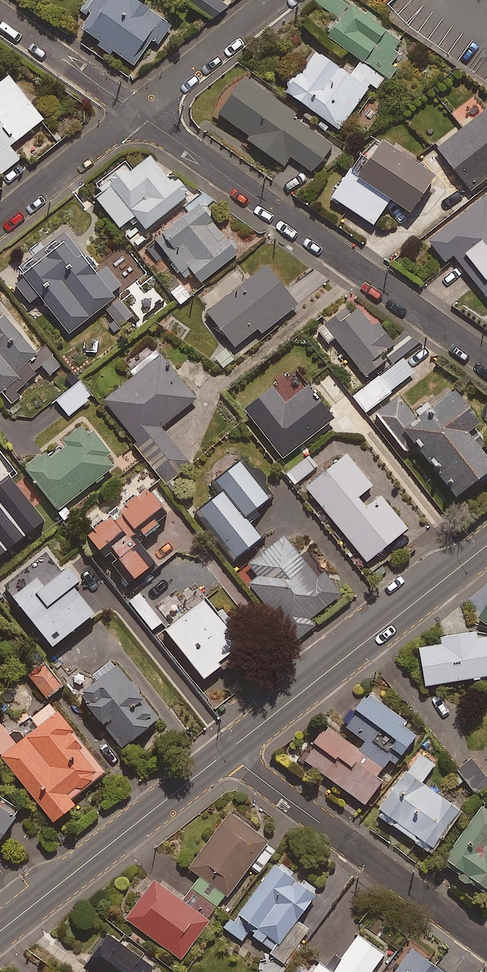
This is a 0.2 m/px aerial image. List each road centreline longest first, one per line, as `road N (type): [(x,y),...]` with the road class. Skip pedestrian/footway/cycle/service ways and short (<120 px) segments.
road 1 (residential): [(486,358),(141,113)]
road 2 (tertiary): [(217,747),(486,533)]
road 3 (tertiary): [(486,556),(233,758)]
road 4 (residential): [(486,943),(233,758)]
road 5 (tertiary): [(233,758),(0,942)]
road 6 (tertiary): [(0,920),(217,747)]
road 7 (residential): [(0,225),(141,113)]
road 8 (residential): [(141,113),(279,0)]
road 9 (residential): [(141,113),(0,14)]

